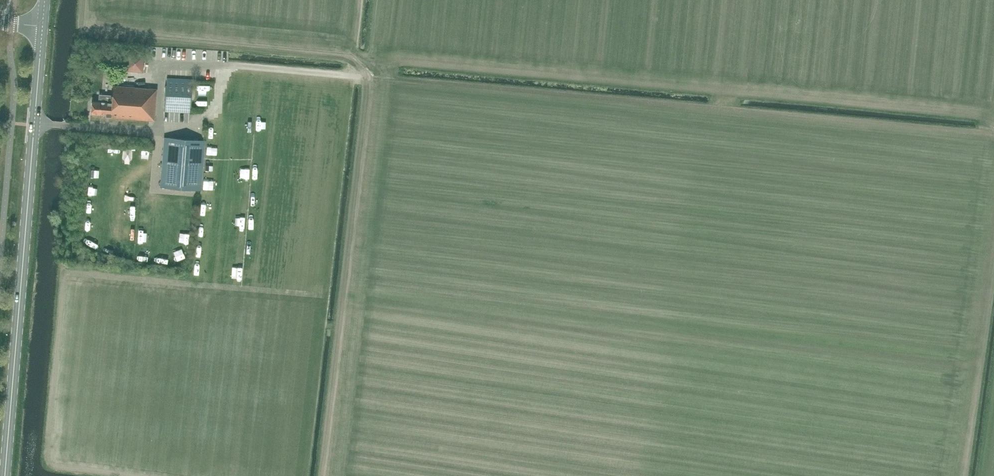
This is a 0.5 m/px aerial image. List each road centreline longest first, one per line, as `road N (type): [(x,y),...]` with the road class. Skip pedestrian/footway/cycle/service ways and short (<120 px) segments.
road 1 (tertiary): [(5,475),(43,26)]

